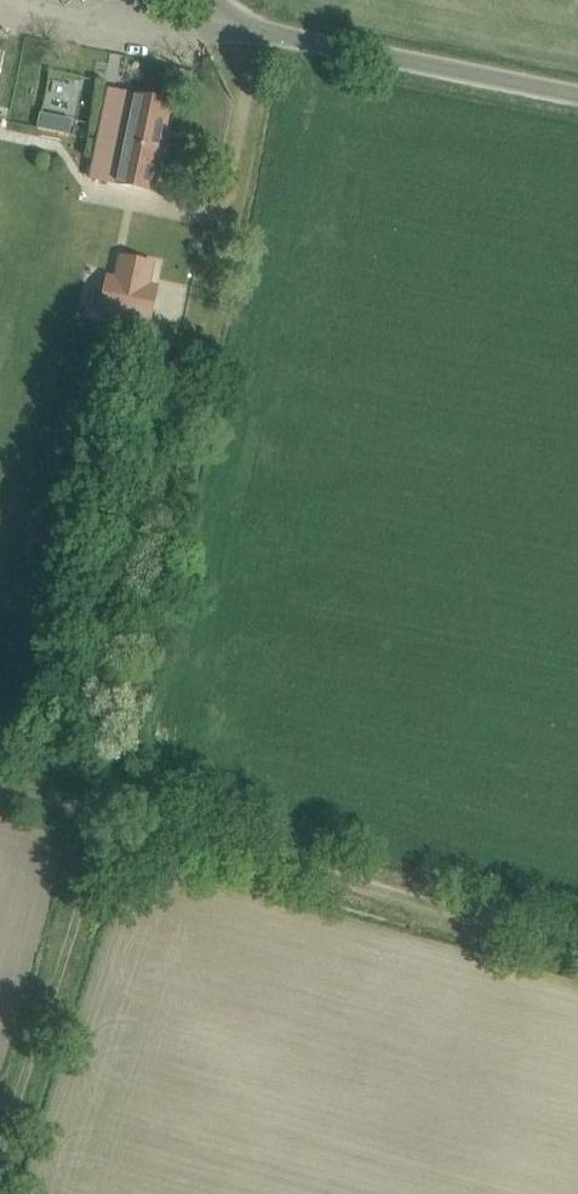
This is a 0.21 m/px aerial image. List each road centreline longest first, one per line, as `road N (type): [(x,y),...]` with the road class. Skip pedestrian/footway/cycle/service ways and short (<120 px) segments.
road 1 (track): [(107,811),(271,33)]
road 2 (track): [(107,811),(577,947)]
road 3 (unclassified): [(577,95),(271,33),(239,24),(216,0)]
road 4 (track): [(0,1159),(107,811)]

